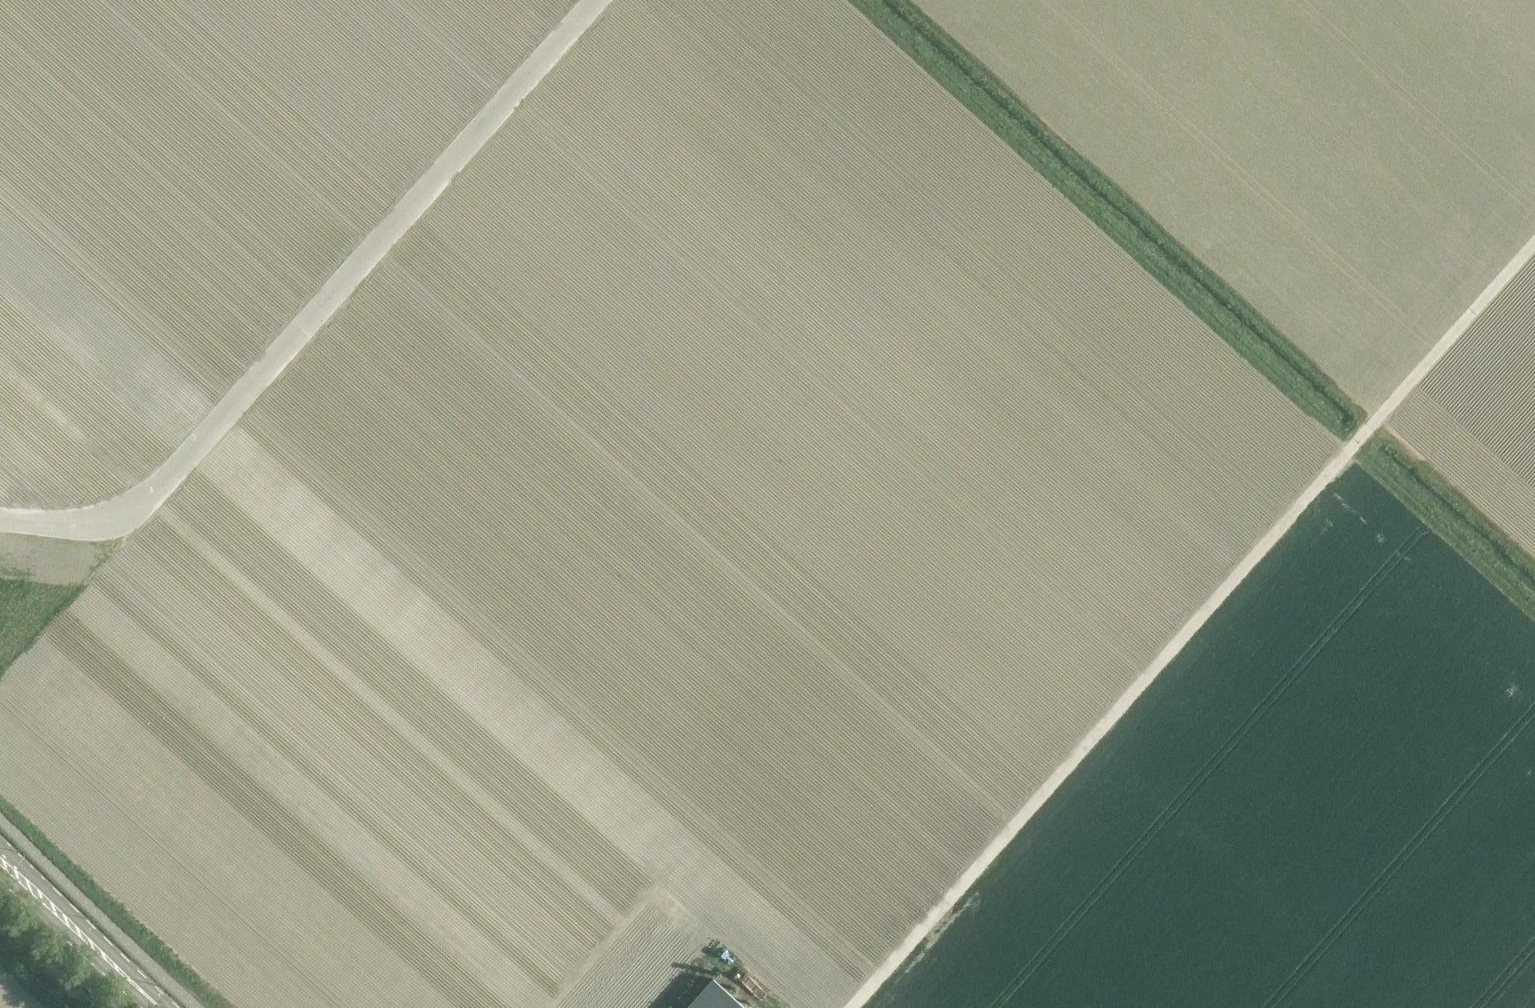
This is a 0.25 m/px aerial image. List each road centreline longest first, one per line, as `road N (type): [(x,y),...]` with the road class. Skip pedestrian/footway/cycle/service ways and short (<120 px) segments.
road 1 (track): [(1534,241),(850,1007)]
road 2 (secondary): [(164,1007),(0,862)]

